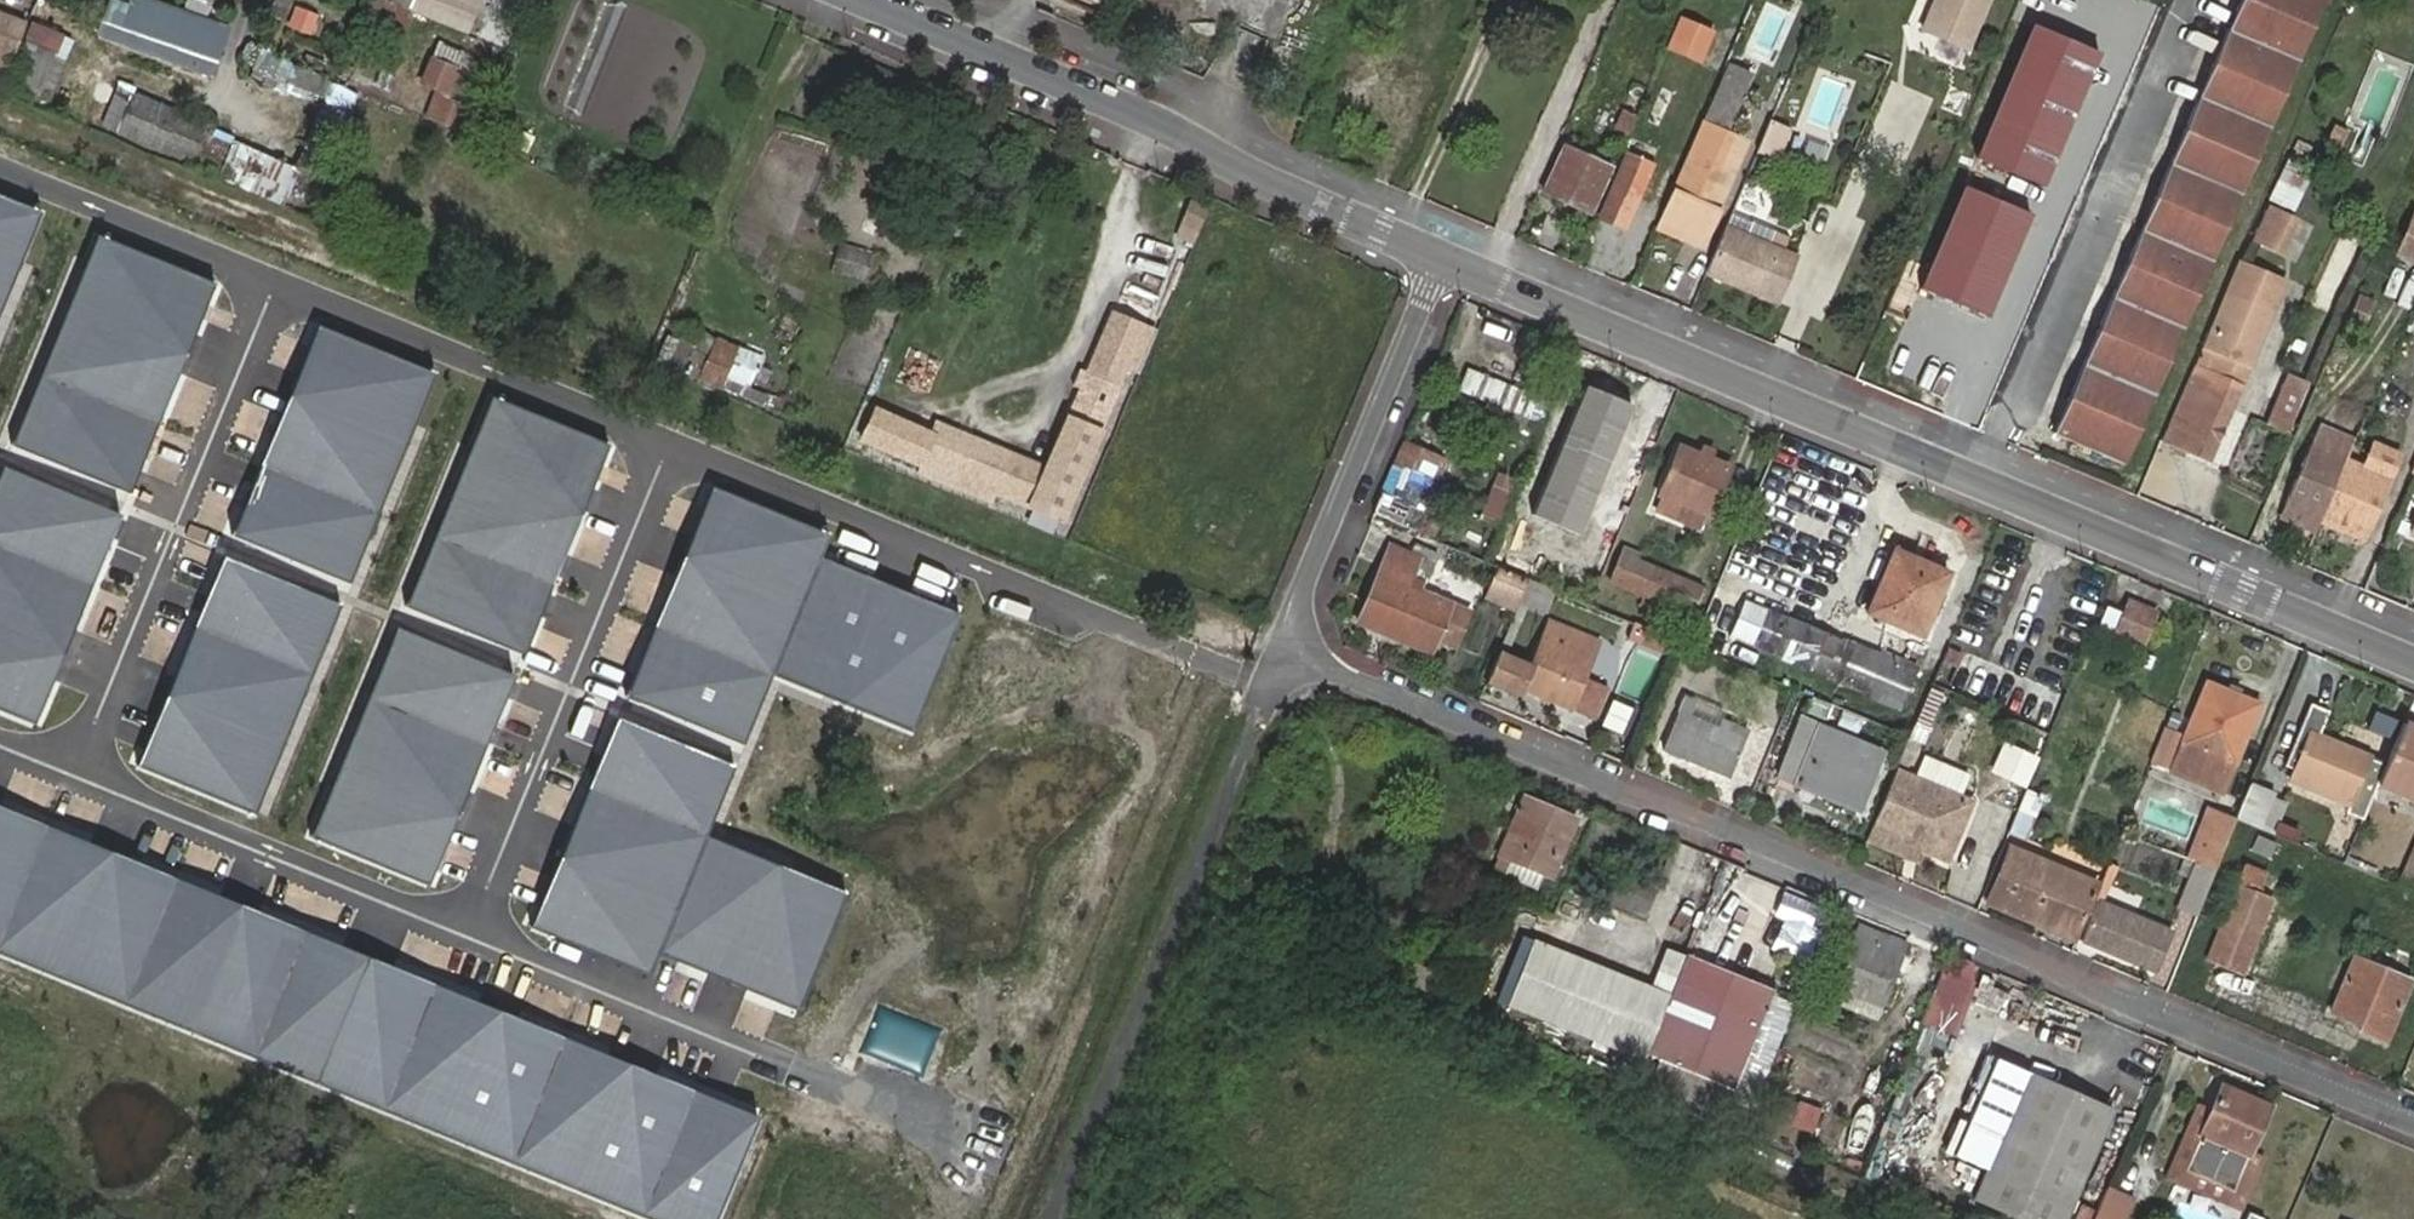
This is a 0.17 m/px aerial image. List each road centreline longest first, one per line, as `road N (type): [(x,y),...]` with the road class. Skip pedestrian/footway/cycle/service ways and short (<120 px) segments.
road 1 (residential): [(1292,650),(2413,1129)]
road 2 (residential): [(1445,258),(2413,657)]
road 3 (residential): [(666,448),(1201,658),(1292,650)]
road 4 (residential): [(868,0),(1150,117),(1249,175),(1445,258)]
road 5 (residential): [(666,448),(475,933)]
road 6 (residential): [(271,293),(78,771)]
road 7 (residential): [(78,771),(475,933)]
road 8 (residential): [(271,293),(666,448)]
road 9 (residential): [(1445,258),(1292,650)]
road 10 (residential): [(475,933),(751,1045)]
road 11 (residential): [(0,187),(271,293)]

